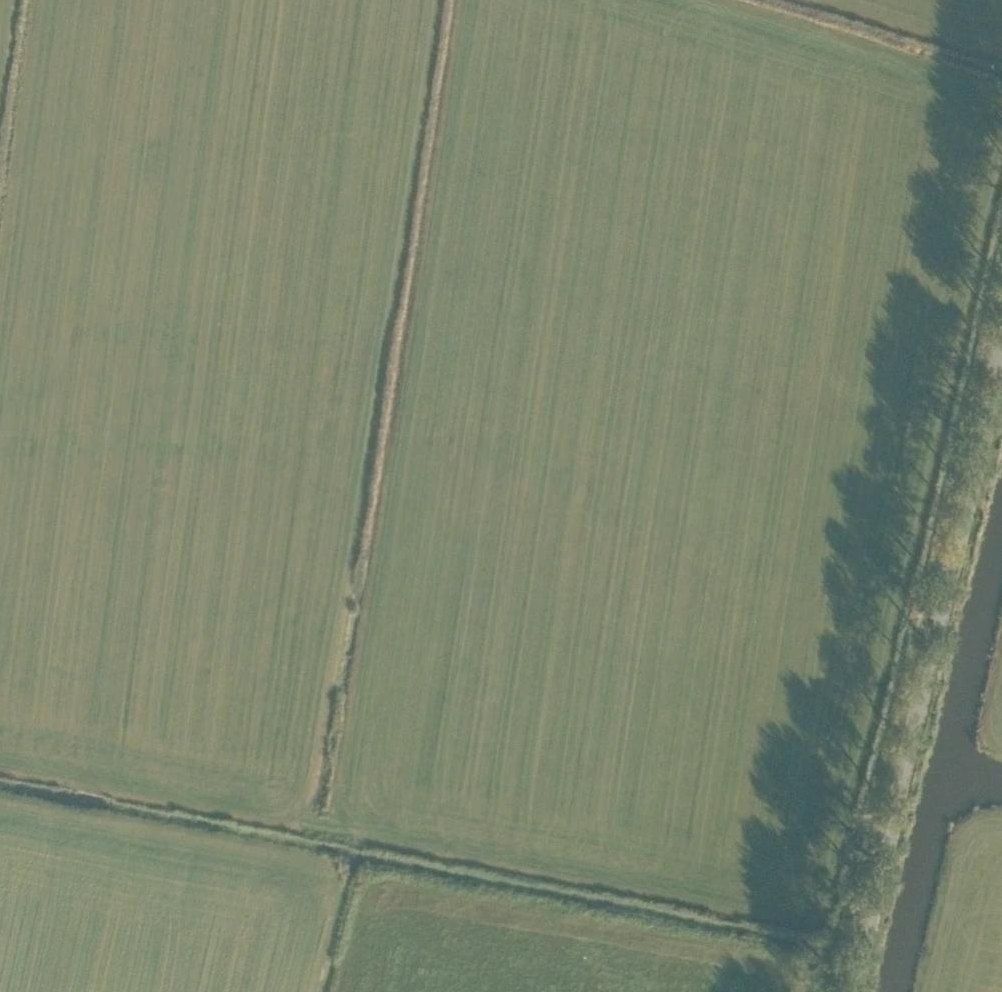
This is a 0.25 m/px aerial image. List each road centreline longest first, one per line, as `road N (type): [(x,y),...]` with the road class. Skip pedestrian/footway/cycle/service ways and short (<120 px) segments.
road 1 (tertiary): [(852,991),(1001,362)]

